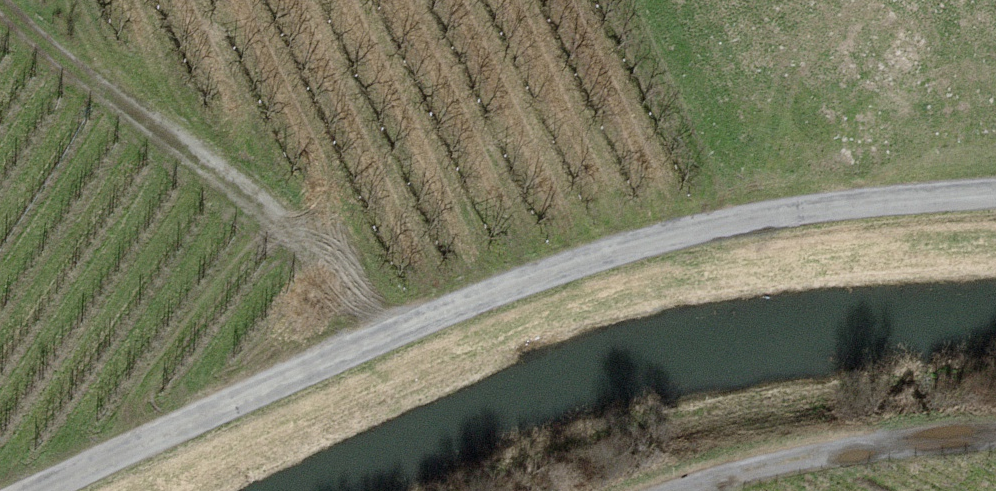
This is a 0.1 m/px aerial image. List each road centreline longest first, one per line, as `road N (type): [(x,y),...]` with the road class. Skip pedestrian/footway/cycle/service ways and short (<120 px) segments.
road 1 (track): [(995,195),(774,216),(598,257),(329,360),(38,490)]
road 2 (track): [(0,9),(389,315),(399,332)]
road 3 (track): [(995,429),(688,490)]

